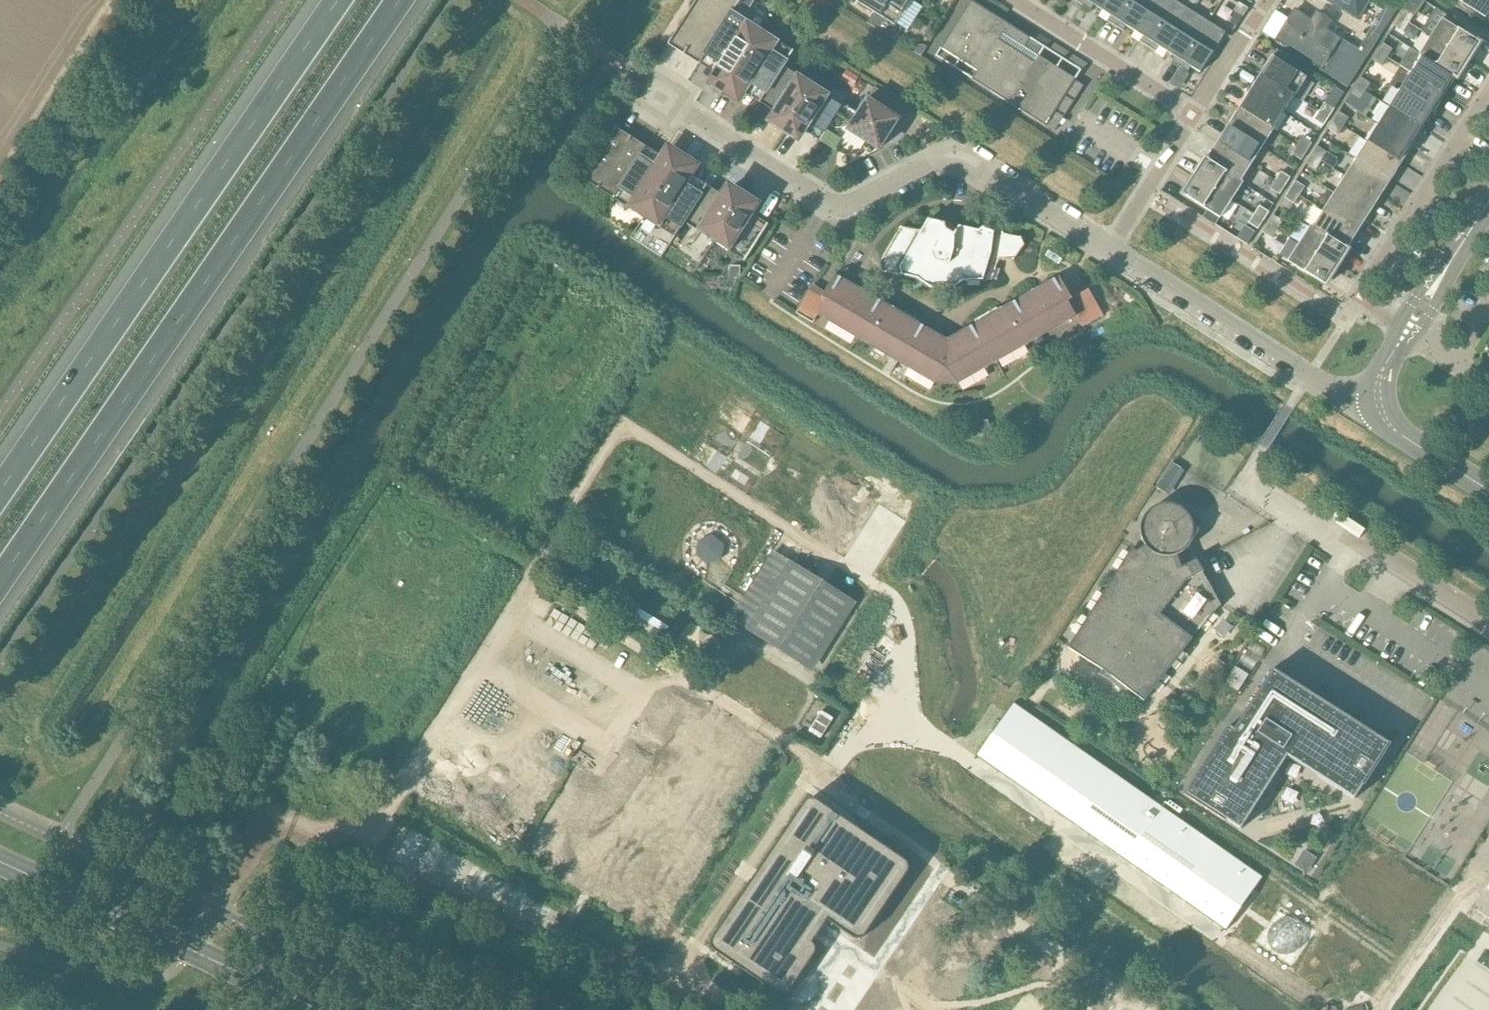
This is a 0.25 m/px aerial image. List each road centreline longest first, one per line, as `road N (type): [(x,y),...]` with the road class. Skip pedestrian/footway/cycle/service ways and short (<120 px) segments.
road 1 (trunk): [(0,582),(400,0)]
road 2 (trunk): [(338,0),(0,492)]
road 3 (residential): [(624,66),(832,205),(950,153),(1107,249)]
road 4 (tertiary): [(313,1009),(0,863)]
road 5 (residential): [(1376,406),(1309,377),(1107,249)]
road 6 (residential): [(1488,95),(1360,295),(1408,330)]
road 7 (residential): [(1195,114),(1015,0)]
road 8 (residential): [(1107,249),(1195,114)]
road 9 (tertiary): [(1488,202),(1408,330)]
road 10 (tertiary): [(1376,406),(1386,423),(1488,489)]
road 11 (residential): [(1195,114),(1269,0)]

